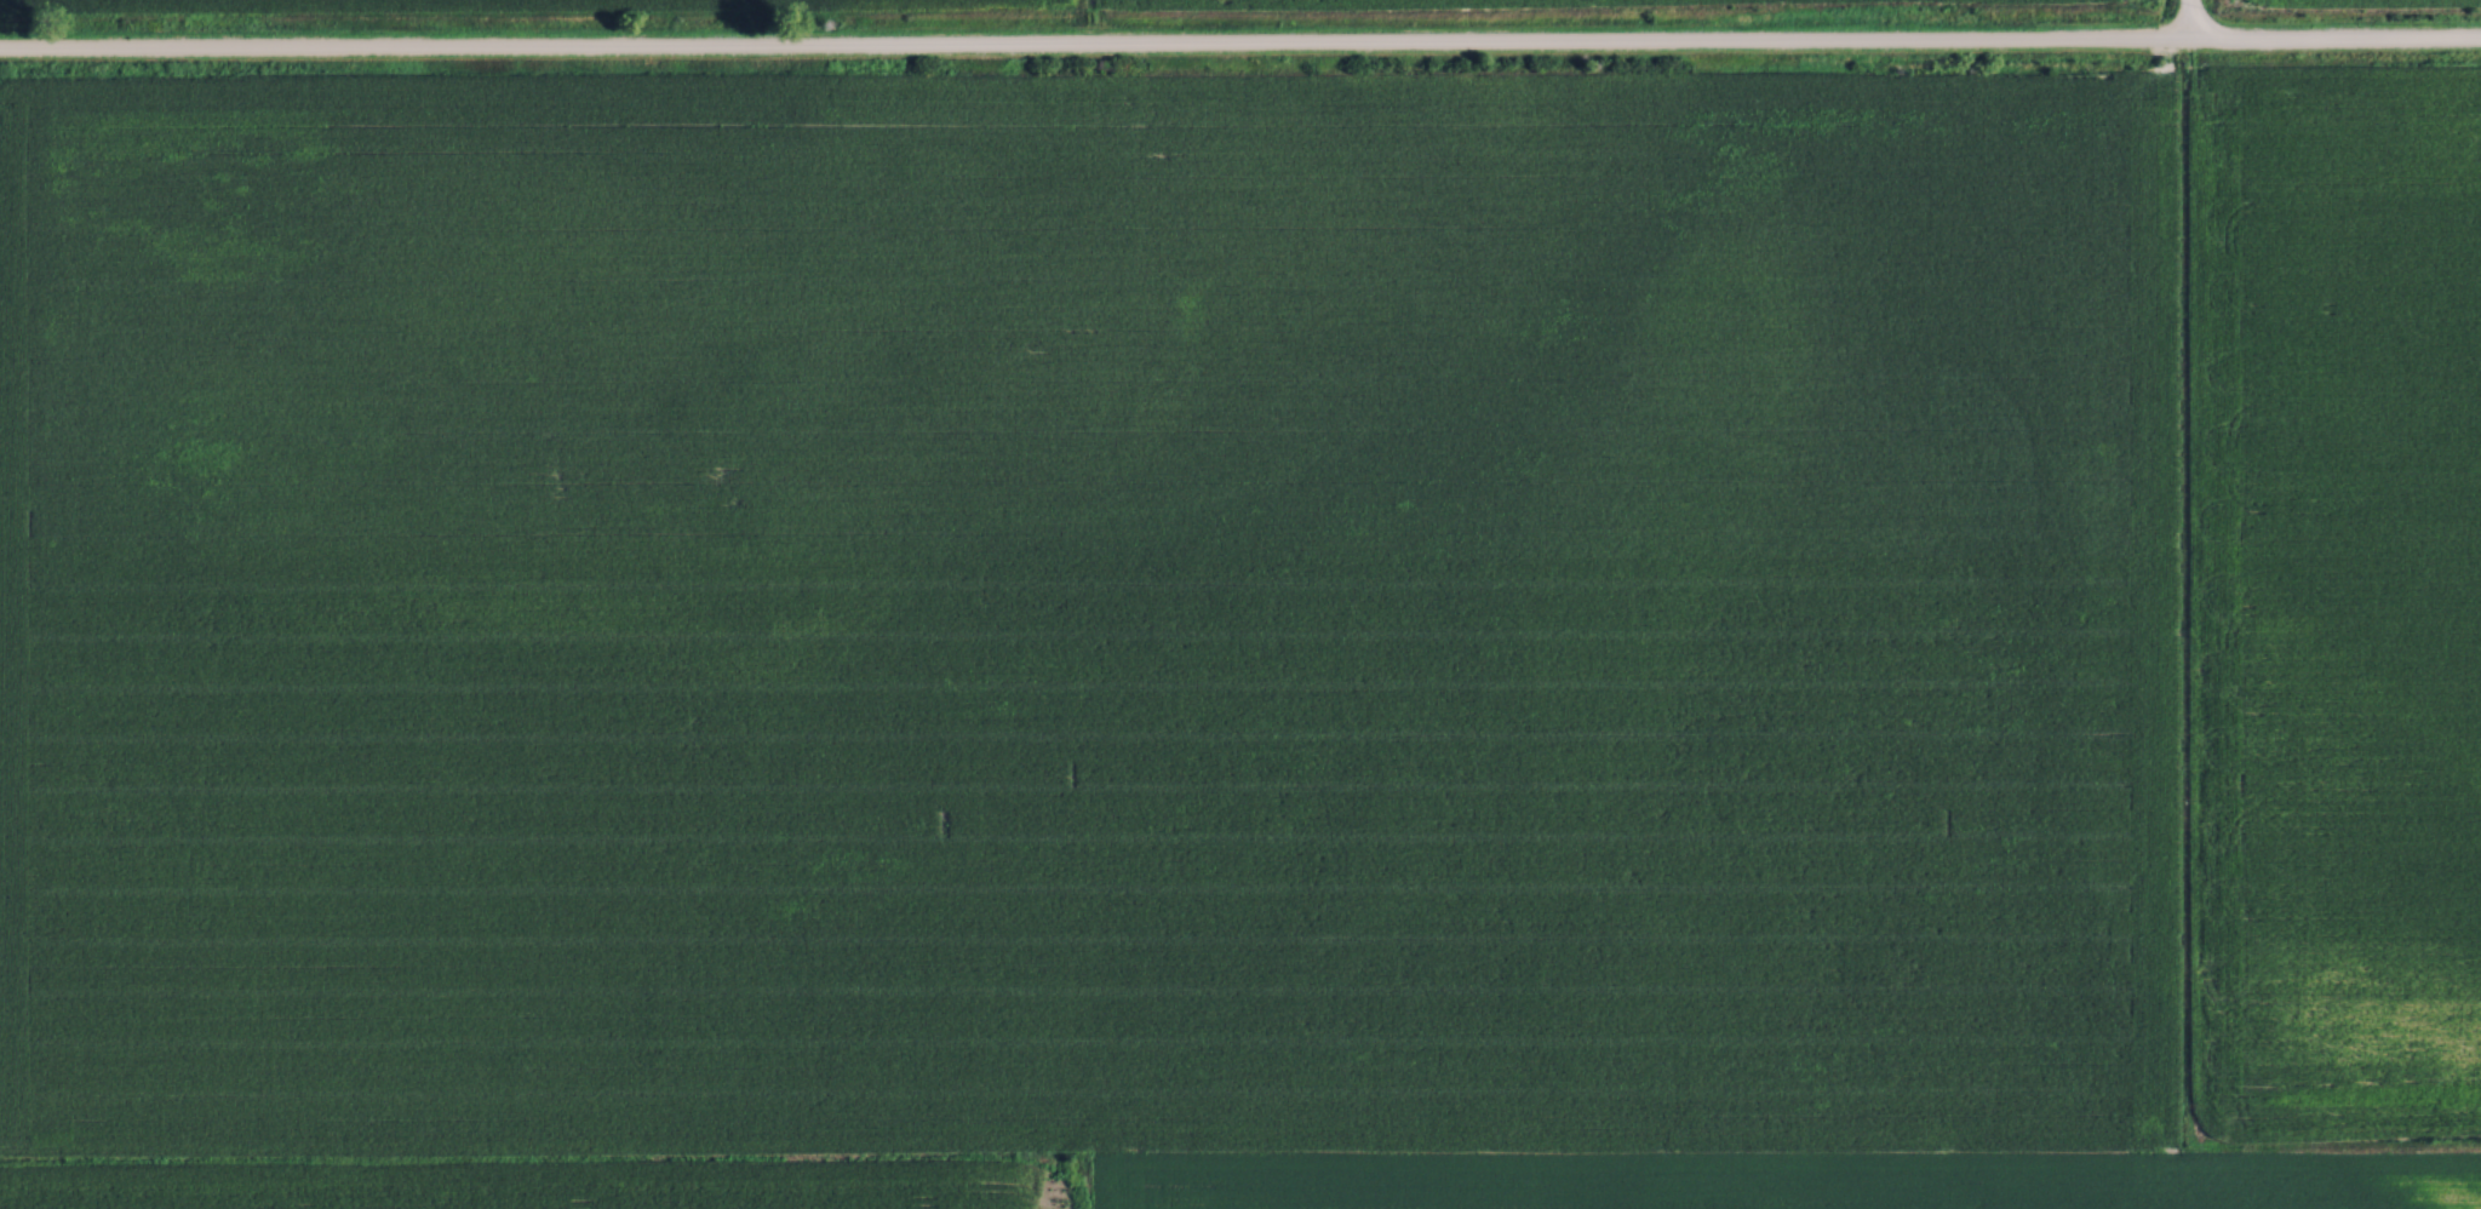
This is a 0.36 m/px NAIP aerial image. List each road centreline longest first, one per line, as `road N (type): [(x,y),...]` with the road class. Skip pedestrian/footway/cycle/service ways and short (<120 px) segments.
road 1 (residential): [(2480,43),(0,52)]

